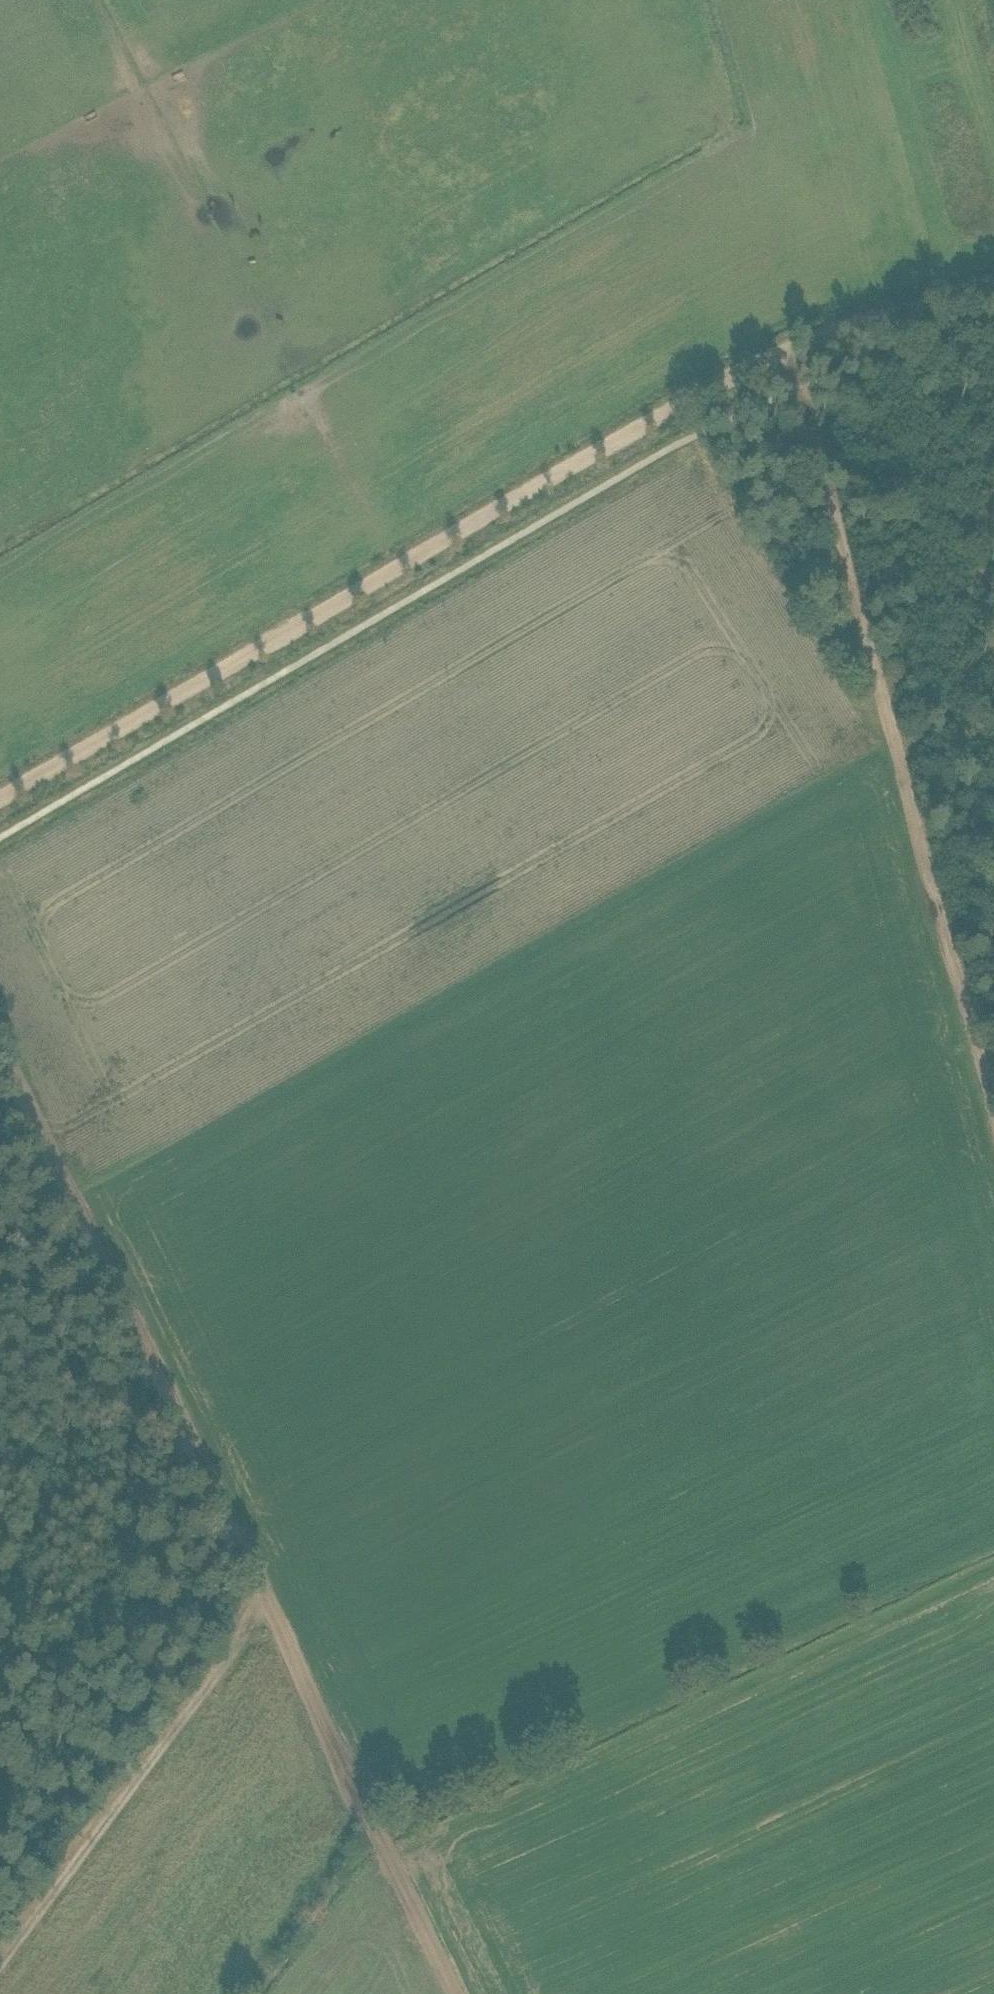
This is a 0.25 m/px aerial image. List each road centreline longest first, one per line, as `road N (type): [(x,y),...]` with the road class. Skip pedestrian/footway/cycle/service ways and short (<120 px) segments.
road 1 (track): [(0,803),(787,343)]
road 2 (track): [(787,343),(993,1085)]
road 3 (track): [(267,1603),(0,1046)]
road 4 (track): [(0,1961),(267,1603)]
road 5 (track): [(456,1993),(267,1603)]
road 6 (track): [(787,343),(993,284)]

